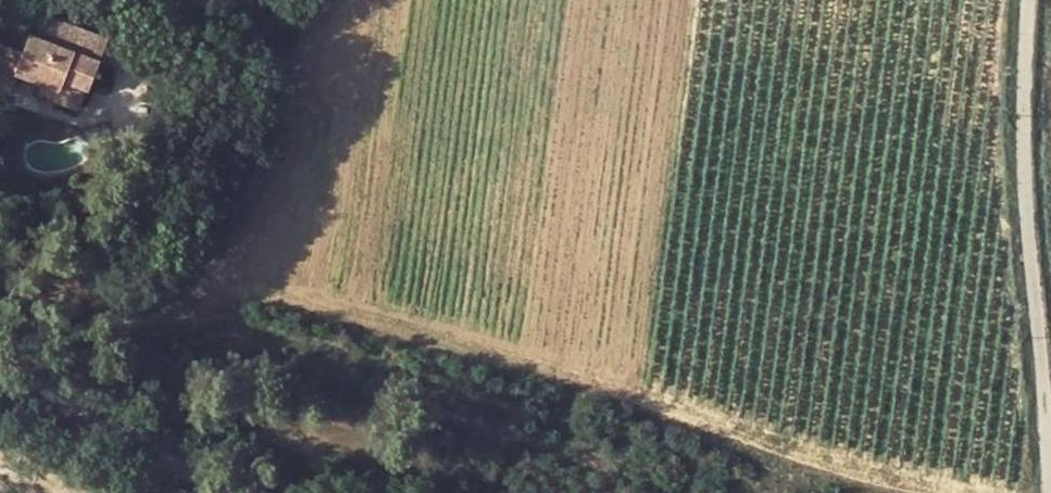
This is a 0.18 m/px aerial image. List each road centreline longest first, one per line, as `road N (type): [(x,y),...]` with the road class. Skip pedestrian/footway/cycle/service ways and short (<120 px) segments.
road 1 (unclassified): [(1021,0),(1022,270),(1050,448)]
road 2 (unclassified): [(0,374),(237,492)]

